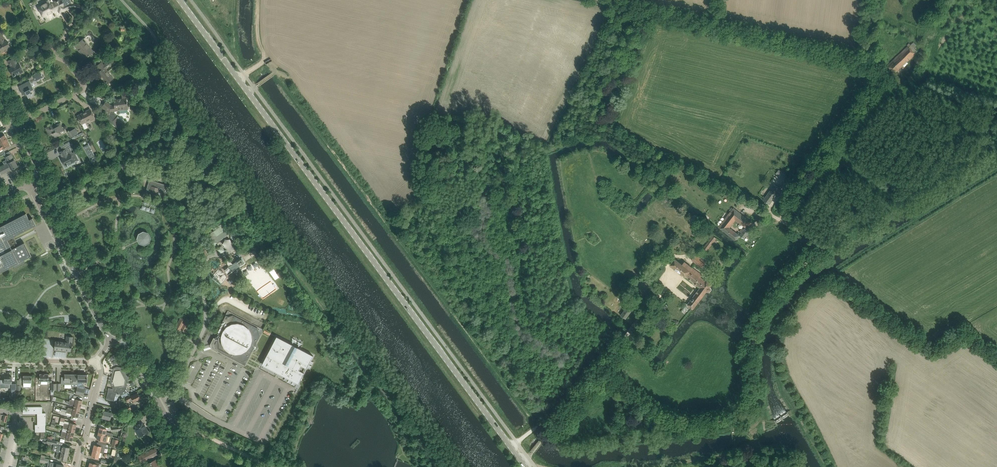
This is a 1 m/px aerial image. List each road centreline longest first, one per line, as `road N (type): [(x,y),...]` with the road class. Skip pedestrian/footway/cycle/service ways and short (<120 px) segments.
road 1 (track): [(734,420),(754,395),(754,341),(769,298),(818,254),(813,236),(781,216),(882,72),(597,0)]
road 2 (tertiary): [(180,0),(511,446)]
road 3 (unclassified): [(159,400),(179,385),(206,325),(185,171),(132,159),(44,215)]
road 4 (track): [(600,369),(653,415),(692,424),(734,420)]
road 5 (tertiary): [(44,215),(111,340)]
road 6 (residential): [(624,340),(547,433)]

